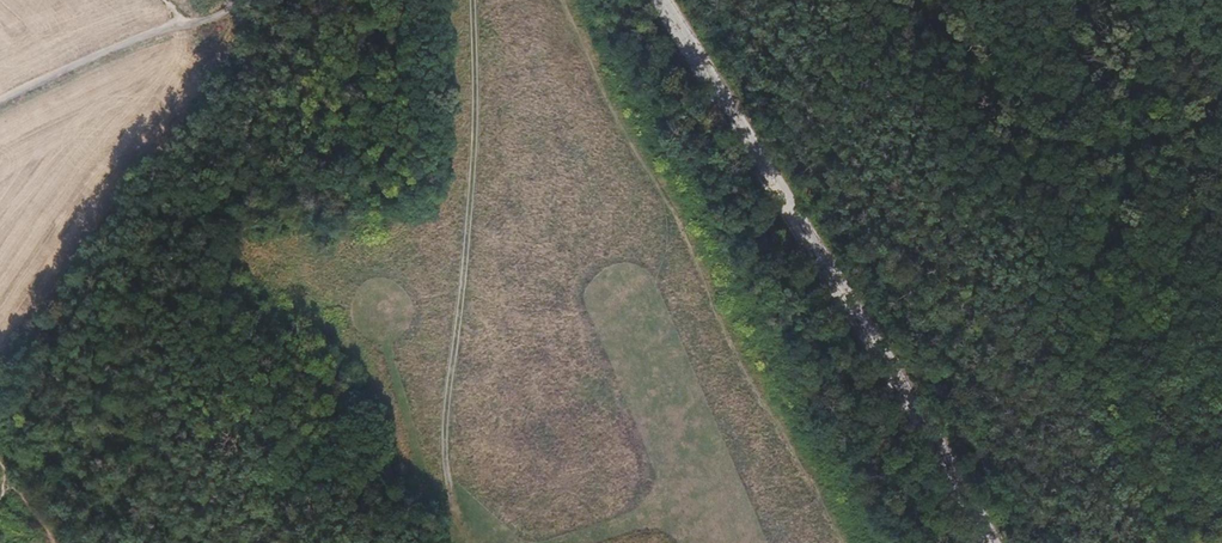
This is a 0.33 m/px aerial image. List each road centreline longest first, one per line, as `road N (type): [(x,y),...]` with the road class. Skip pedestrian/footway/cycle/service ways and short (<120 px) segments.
road 1 (track): [(474,0),(471,218),(447,424),(464,542)]
road 2 (track): [(239,0),(216,18),(184,20),(0,103)]

